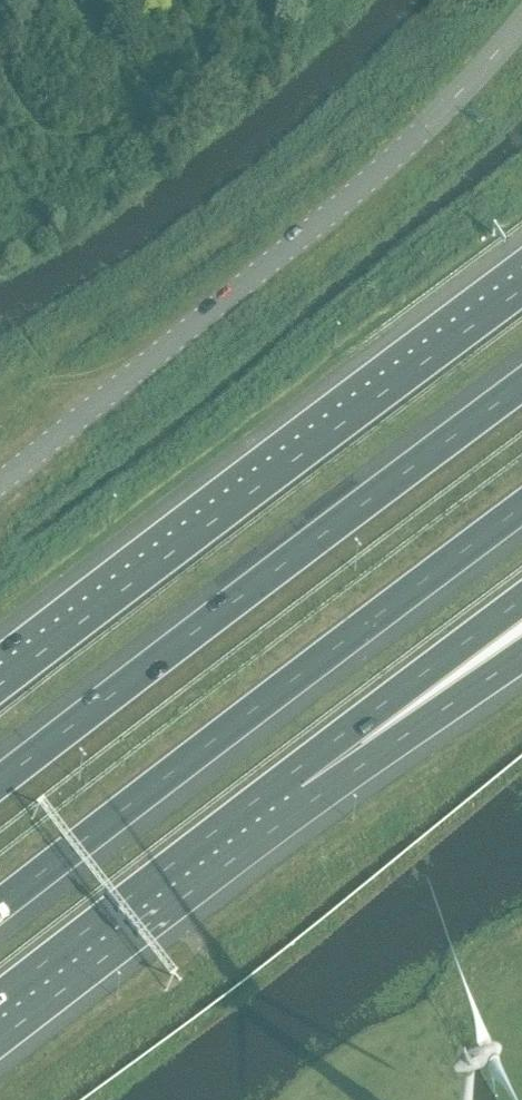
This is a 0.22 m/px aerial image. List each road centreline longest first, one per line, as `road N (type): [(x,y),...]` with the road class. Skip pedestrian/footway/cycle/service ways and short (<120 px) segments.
road 1 (unclassified): [(521,21),(406,149),(0,484)]
road 2 (motorway): [(521,292),(0,688)]
road 3 (motorway): [(0,908),(521,513)]
road 4 (motorway): [(521,389),(0,783)]
road 5 (motorway): [(0,996),(291,774)]
road 6 (motorway): [(291,774),(521,599)]
road 7 (motorway): [(291,774),(521,650)]

